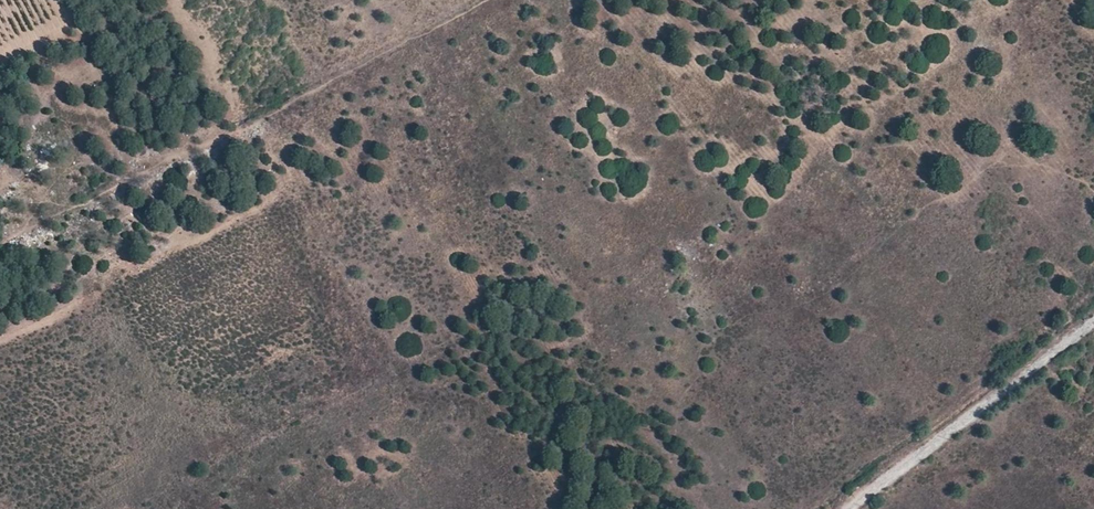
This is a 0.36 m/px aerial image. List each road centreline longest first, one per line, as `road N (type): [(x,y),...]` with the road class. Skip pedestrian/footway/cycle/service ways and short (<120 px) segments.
road 1 (track): [(1093,317),(851,508)]

